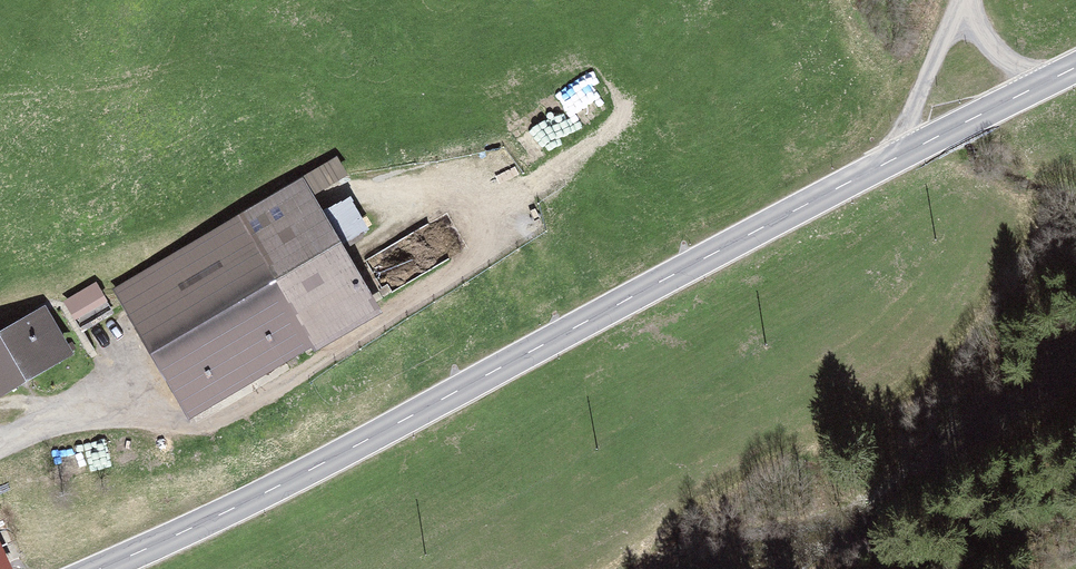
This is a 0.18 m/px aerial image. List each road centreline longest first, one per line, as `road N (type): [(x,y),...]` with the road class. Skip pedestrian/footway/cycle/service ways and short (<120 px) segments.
road 1 (tertiary): [(110,568),(323,467),(1075,72)]
road 2 (track): [(1037,91),(961,28),(937,55),(906,121),(907,156)]
road 3 (track): [(0,454),(130,392)]

